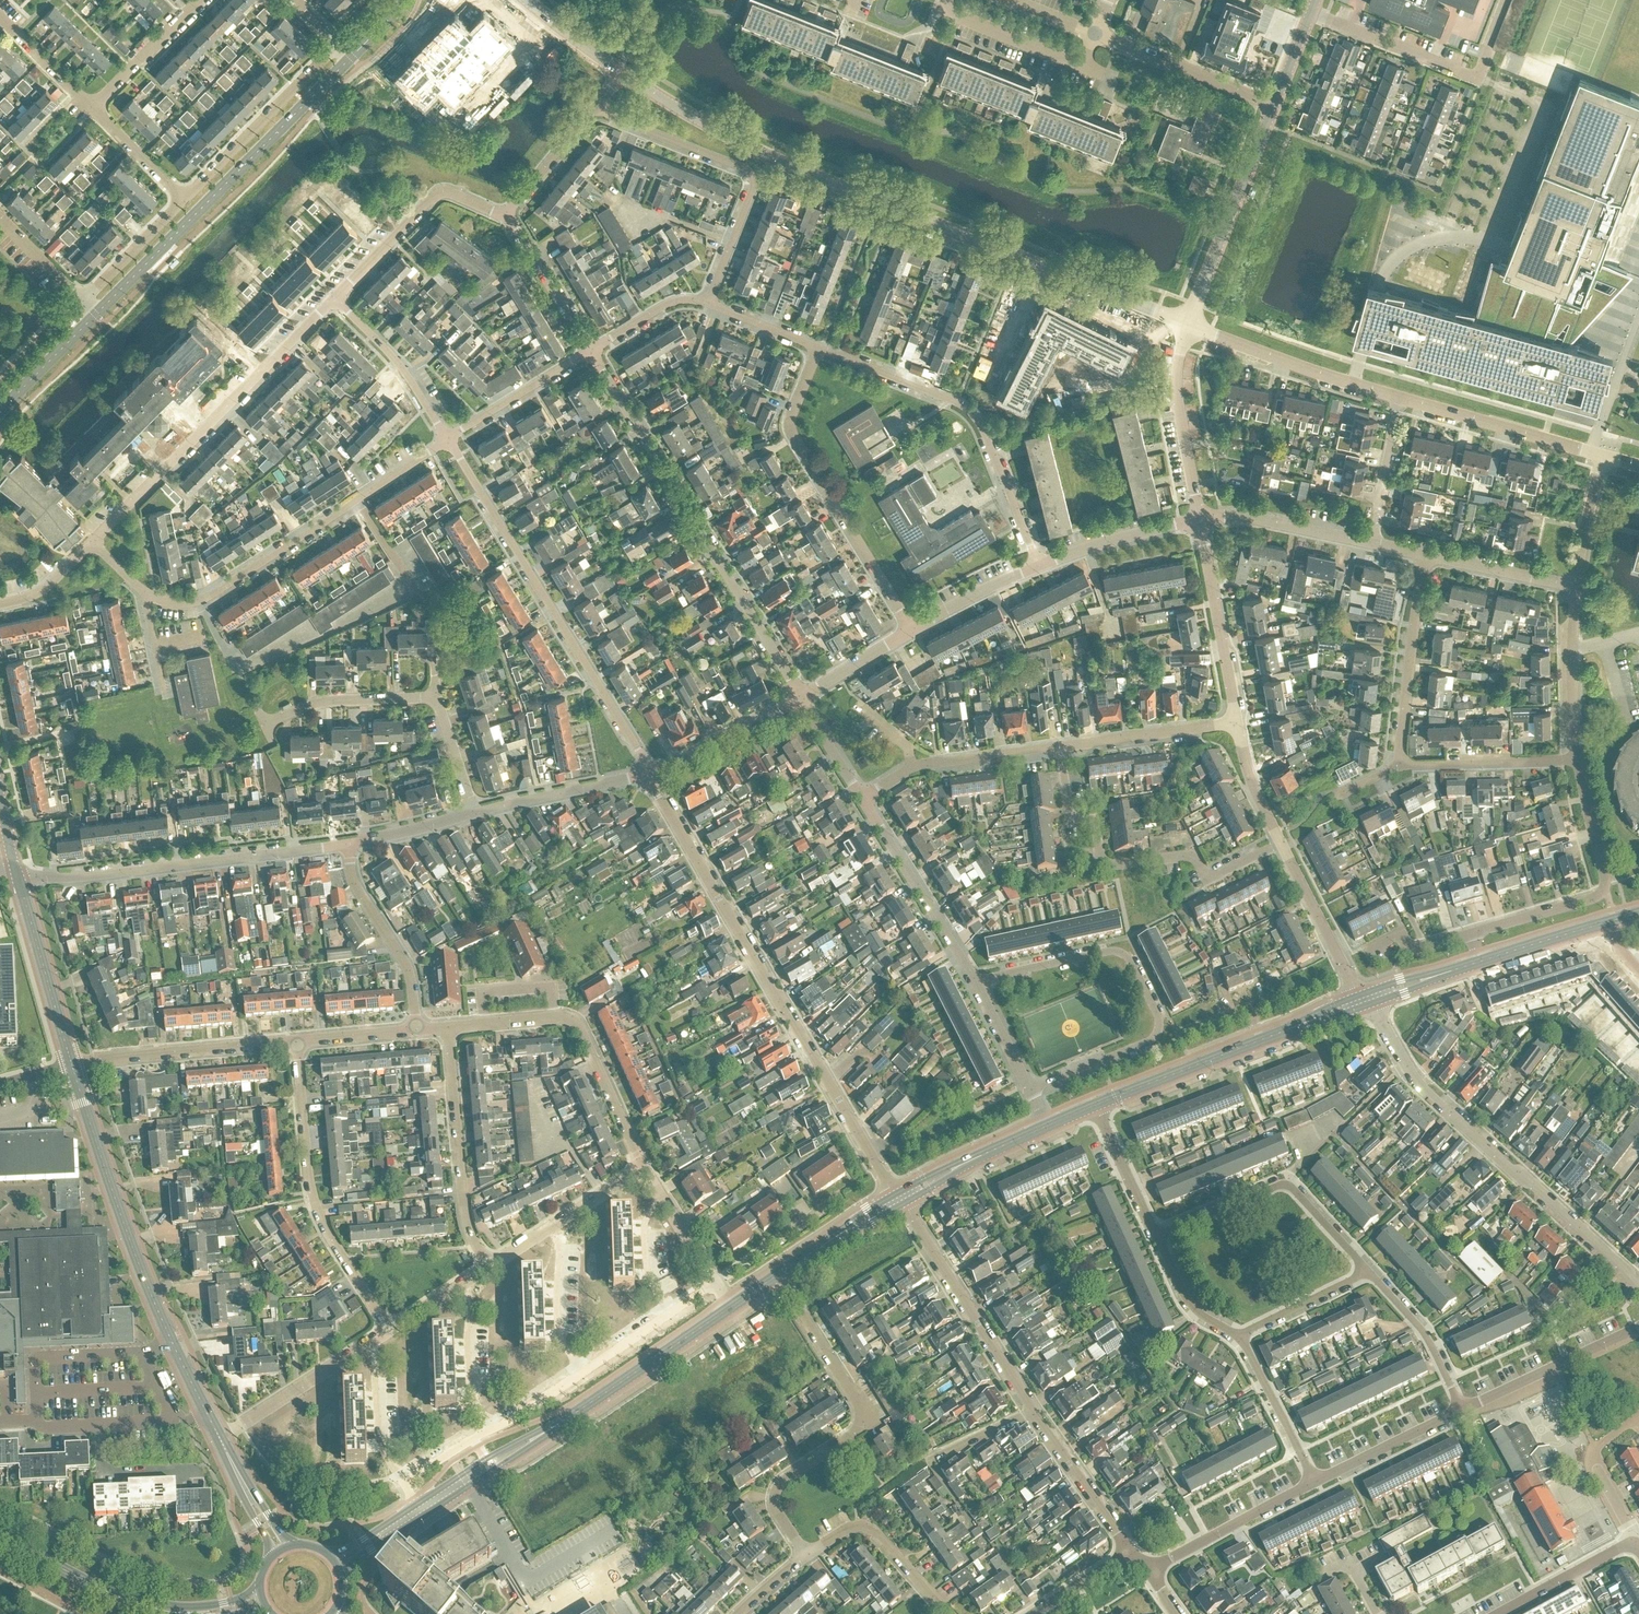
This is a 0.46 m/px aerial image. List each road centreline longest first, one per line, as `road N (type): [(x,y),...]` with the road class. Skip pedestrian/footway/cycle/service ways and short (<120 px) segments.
road 1 (tertiary): [(622,73),(813,175),(1187,324)]
road 2 (residential): [(899,1200),(649,775)]
road 3 (residential): [(800,697),(590,350)]
road 4 (residential): [(1366,1002),(1418,1086),(1638,1285)]
road 5 (residential): [(649,775),(447,439)]
road 6 (residential): [(1029,1091),(1150,1041),(1158,1018),(1118,952),(977,984)]
road 7 (tertiary): [(206,1414),(142,1272),(72,1066)]
road 8 (tertiary): [(418,1512),(730,1308)]
road 9 (tertiary): [(96,313),(351,56)]
road 10 (residential): [(1281,845),(1208,882),(1193,856),(1101,868),(1094,820),(1070,821),(1060,747)]
road 11 (residential): [(805,1555),(775,1495),(856,1432),(861,1410),(777,1276)]
road 12 (residential): [(147,593),(179,602),(208,596),(447,439)]
road 13 (residential): [(334,296),(91,540)]
road 14 (residential): [(818,346),(973,414),(1038,565)]
road 15 (residential): [(346,842),(75,877),(17,873)]
road 16 (residential): [(912,629),(792,433),(791,415),(818,346)]
road 17 (residential): [(390,1332),(315,1202),(297,1044)]
road 18 (residential): [(707,302),(751,174),(597,104)]
road 19 (tertiary): [(1095,1107),(1366,1002)]
road 20 (residential): [(1577,761),(1605,877),(1600,897),(1471,936)]
road 21 (residential): [(1031,1413),(899,1200)]
road 22 (residential): [(448,1029),(466,1217),(490,1267)]
road 23 (tertiary): [(1274,103),(1187,324)]
road 24 (residential): [(72,1066),(297,1044)]
road 25 (tertiary): [(1187,324),(1398,397)]
road 26 (residential): [(507,213),(440,192),(334,296)]
road 27 (residential): [(977,984),(861,800)]
road 28 (residential): [(337,44),(184,198)]
road 29 (tertiary): [(1398,397),(1604,455)]
road 30 (residential): [(1427,554),(1399,766)]
road 31 (residential): [(1488,51),(1478,77),(1311,11)]
road 32 (tertiary): [(1199,518),(1236,722)]
road 33 (residential): [(417,1032),(406,967),(362,897),(346,842)]
road 34 (residential): [(390,1332),(220,1440)]
road 35 (tertiary): [(72,1066),(17,873)]
road 36 (tertiary): [(1187,324),(1176,393),(1199,518)]
road 37 (secondary): [(179,1613),(124,1600),(0,1536)]
road 38 (residential): [(1094,32),(1082,64),(943,9),(947,0)]
road 39 (residential): [(1094,32),(1274,103)]
road 40 (residential): [(1465,1408),(1638,1328)]
road 41 (residential): [(805,1555),(849,1528),(871,1530),(945,1613)]
road 42 (residential): [(1150,1570),(1312,1483)]
road 43 (residential): [(447,439),(393,357),(334,296)]
road 44 (residential): [(554,1018),(581,1032),(644,1170)]
road 45 (residential): [(644,1170),(490,1267)]
road 46 (residential): [(649,775),(474,813)]
road 47 (tertiary): [(1281,845),(1366,1002)]
road 48 (residential): [(1577,761),(1399,766)]
road 49 (residential): [(1236,722),(1060,747)]
road 50 (residential): [(264,725),(320,702),(437,697)]
road 51 (residential): [(1133,1558),(1031,1413)]
road 52 (residential): [(1373,542),(1250,517),(1199,518)]
road 53 (residential): [(1312,1483),(1465,1408)]
road 54 (residential): [(800,697),(649,775)]
road 55 (residential): [(447,439),(590,350)]
road 56 (residential): [(1199,518),(1038,565)]
road 57 (residential): [(1465,1408),(1421,1325),(1372,1274)]
road 58 (tertiary): [(899,1200),(1046,1127)]
road 59 (residential): [(1239,1340),(1312,1483)]
road 60 (residential): [(590,350),(507,213)]
road 61 (residential): [(716,1283),(841,1197)]
road 62 (residential): [(1502,1613),(1636,1542)]
road 63 (residential): [(1575,585),(1427,554)]
road 64 (residential): [(1060,747),(911,769)]
road 65 (residential): [(92,107),(197,0)]
road 66 (residential): [(1239,1340),(1372,1274)]
road 67 (residential): [(1398,397),(1373,542)]
road 68 (residential): [(1288,1182),(1154,1235)]
road 69 (tertiary): [(777,1276),(899,1200)]
road 70 (residential): [(184,198),(82,299)]
road 71 (residential): [(597,104),(507,213)]
road 72 (residential): [(1038,565),(912,629)]
road 73 (tertiary): [(1479,963),(1614,922)]
road 74 (residential): [(1095,1107),(1154,1235)]
road 75 (residential): [(1154,1235),(1189,1308),(1239,1340)]
road 76 (tertiary): [(0,411),(96,313)]
road 77 (residential): [(581,1374),(558,1335),(557,1245)]
road 78 (residential): [(644,1170),(716,1283)]
road 79 (residential): [(1604,455),(1575,585)]
road 80 (tertiary): [(1236,722),(1249,777),(1281,845)]
road 81 (residential): [(554,1018),(551,987),(483,993),(486,1025)]
road 82 (residential): [(474,813),(346,842)]
road 83 (residential): [(912,629),(800,697)]
road 84 (residential): [(92,107),(0,15)]
road 85 (residential): [(590,350),(665,304),(707,302)]
road 86 (residential): [(184,198),(92,107)]
road 87 (residential): [(1372,1274),(1288,1182)]
road 88 (residential): [(474,813),(437,697)]
road 89 (residential): [(297,1044),(417,1032)]
road 90 (tertiary): [(527,0),(622,73)]
road 91 (residential): [(861,800),(800,697)]

